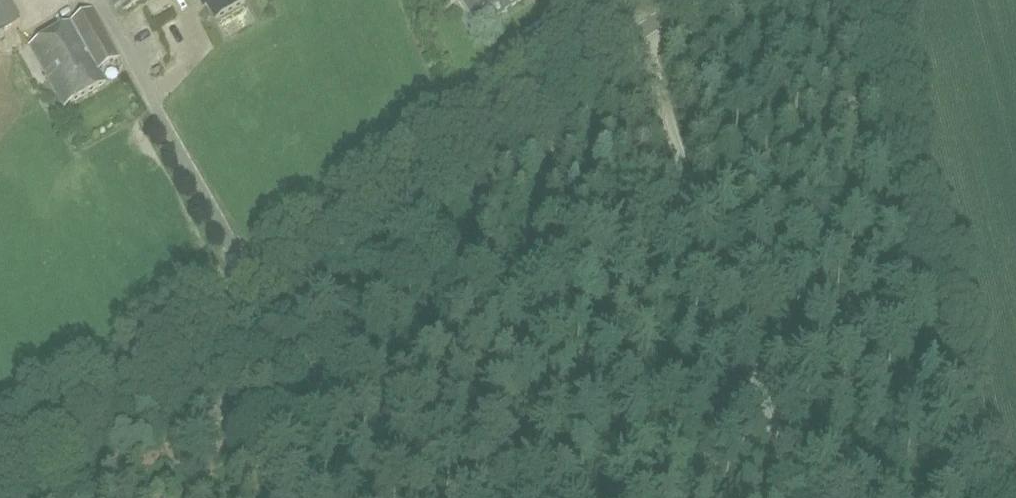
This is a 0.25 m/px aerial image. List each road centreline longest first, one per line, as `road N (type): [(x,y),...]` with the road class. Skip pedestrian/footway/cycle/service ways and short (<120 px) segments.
road 1 (tertiary): [(0,472),(695,0)]
road 2 (track): [(648,33),(809,497)]

